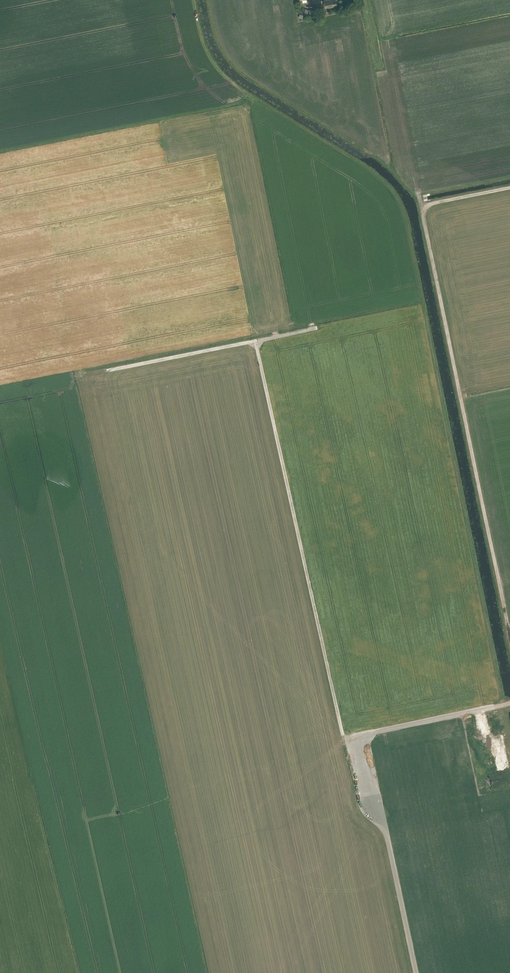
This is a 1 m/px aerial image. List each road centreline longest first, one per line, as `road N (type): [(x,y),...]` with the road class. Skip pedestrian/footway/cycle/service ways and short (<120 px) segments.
road 1 (track): [(509,636),(417,182)]
road 2 (track): [(351,741),(257,344)]
road 3 (track): [(79,375),(310,329)]
road 4 (track): [(509,705),(353,737),(358,798)]
road 5 (unclassified): [(416,972),(388,842),(358,798)]

